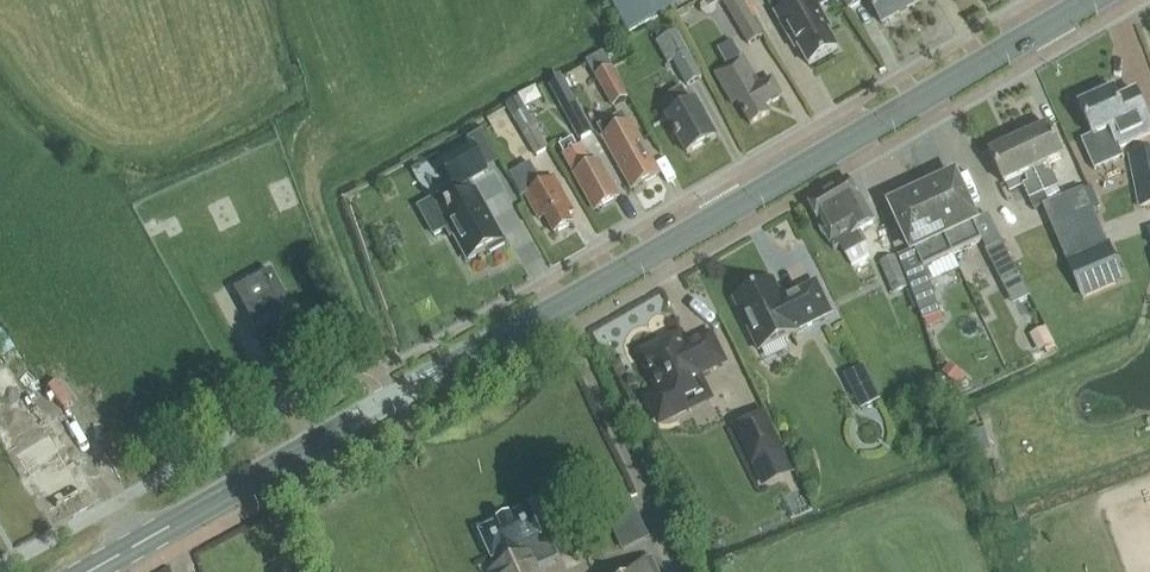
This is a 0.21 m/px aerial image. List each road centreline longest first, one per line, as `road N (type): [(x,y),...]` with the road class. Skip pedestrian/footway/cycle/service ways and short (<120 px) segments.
road 1 (secondary): [(88,571),(1096,0)]

